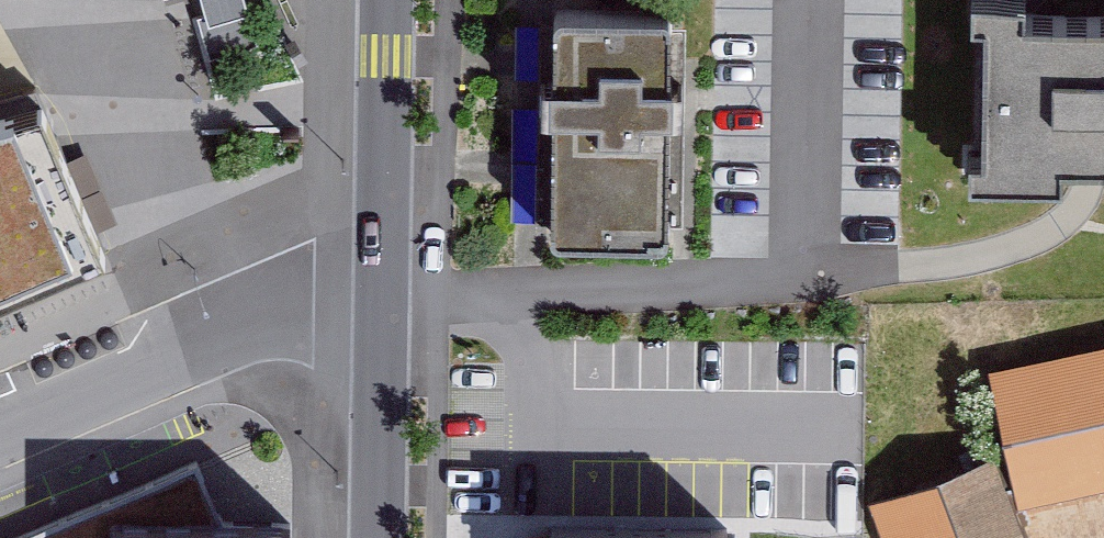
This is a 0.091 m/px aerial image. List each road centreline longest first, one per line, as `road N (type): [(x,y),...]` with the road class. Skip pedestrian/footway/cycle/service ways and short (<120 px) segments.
road 1 (residential): [(0,410),(385,250)]
road 2 (tertiary): [(385,250),(380,537)]
road 3 (tertiary): [(385,0),(385,250)]

